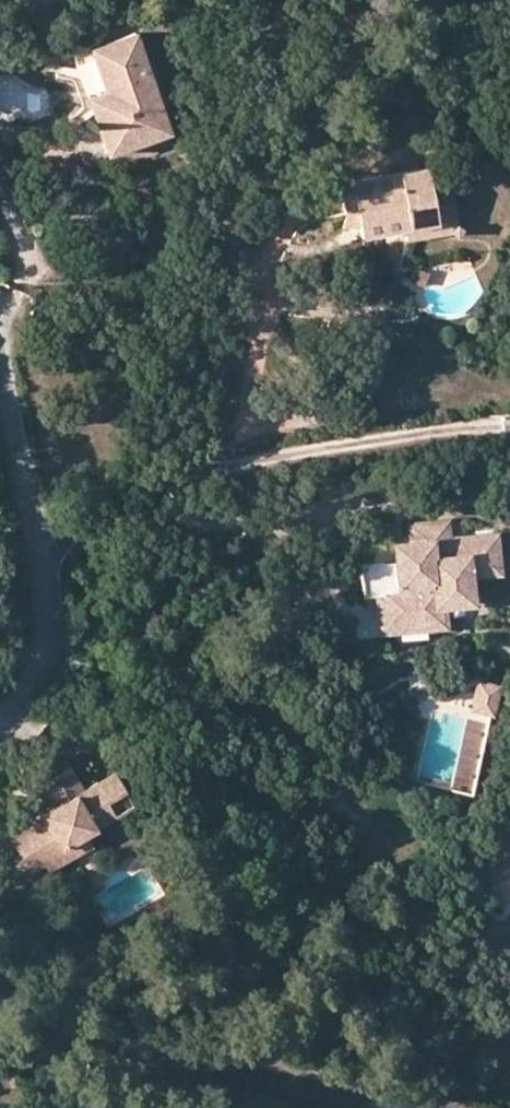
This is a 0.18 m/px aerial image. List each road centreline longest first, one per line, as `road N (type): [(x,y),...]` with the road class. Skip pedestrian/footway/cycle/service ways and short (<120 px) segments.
road 1 (residential): [(0,996),(35,1029),(412,1107)]
road 2 (residential): [(0,372),(43,627),(30,681),(0,722)]
road 3 (track): [(162,482),(281,455),(509,424)]
road 4 (track): [(135,497),(243,527),(357,505),(475,503)]

